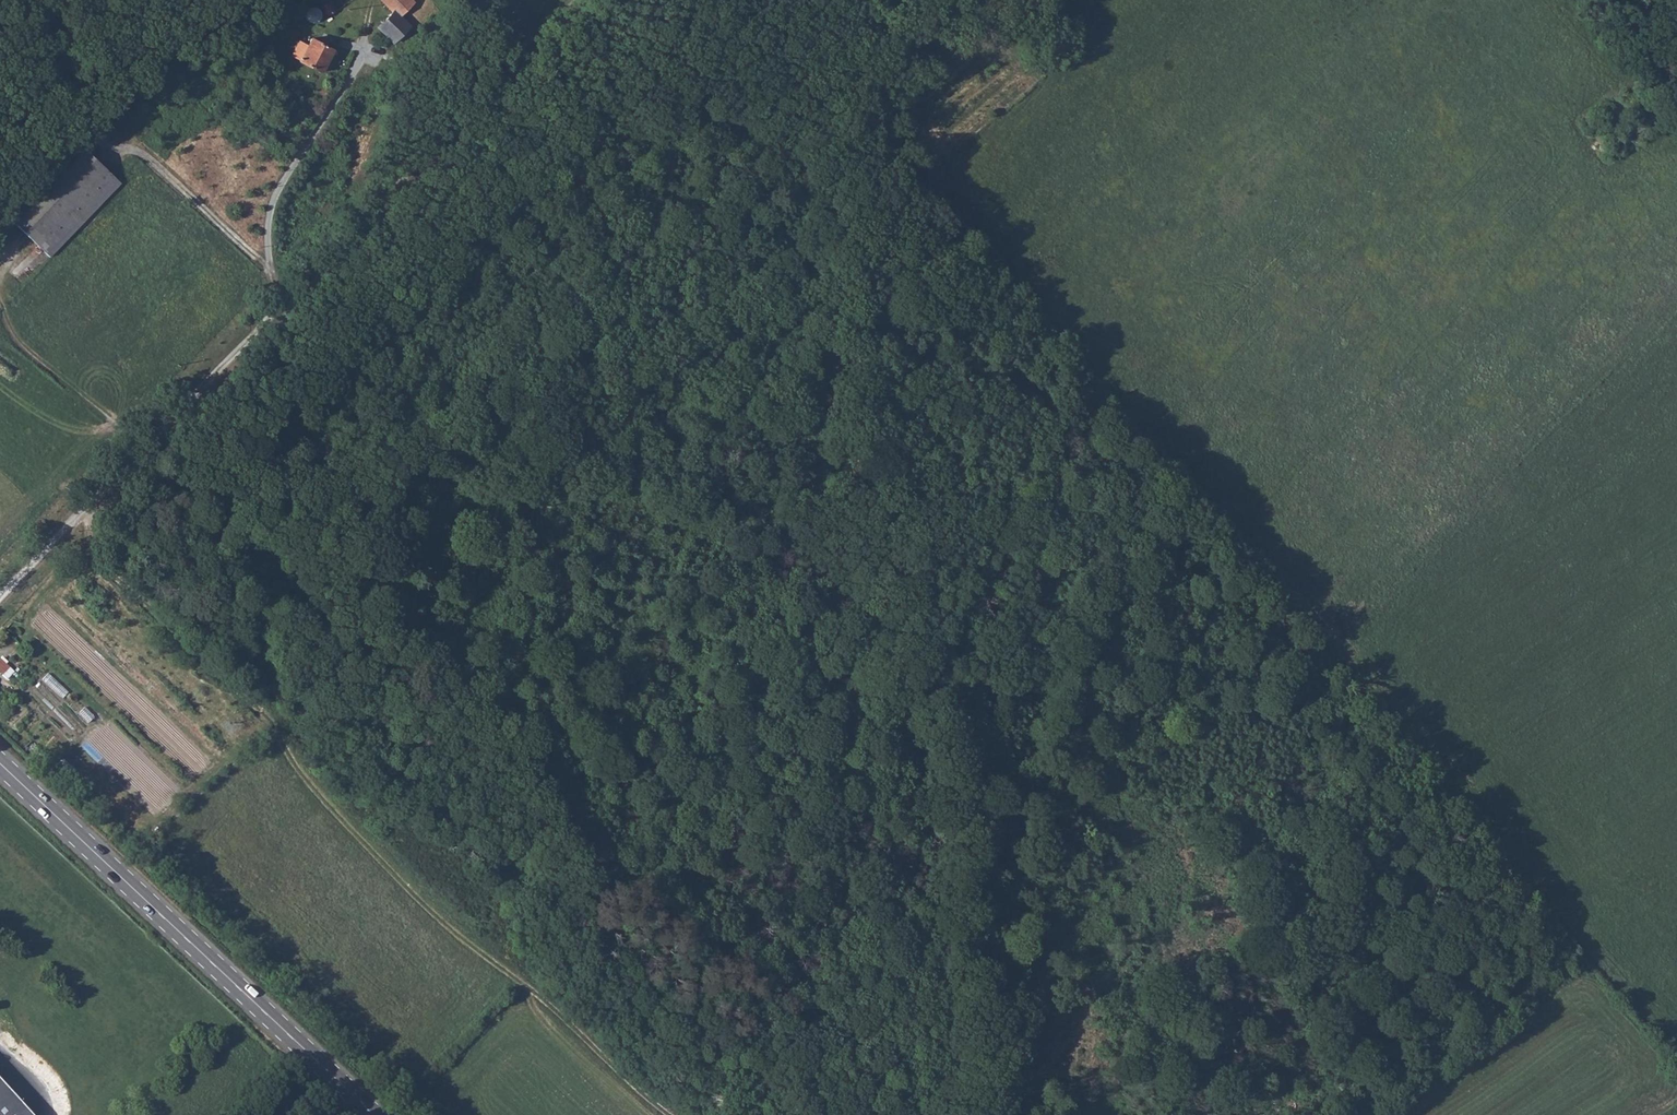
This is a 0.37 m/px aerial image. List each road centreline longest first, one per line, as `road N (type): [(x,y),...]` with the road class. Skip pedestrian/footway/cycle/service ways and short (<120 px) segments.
road 1 (primary): [(373,1114),(0,763)]

